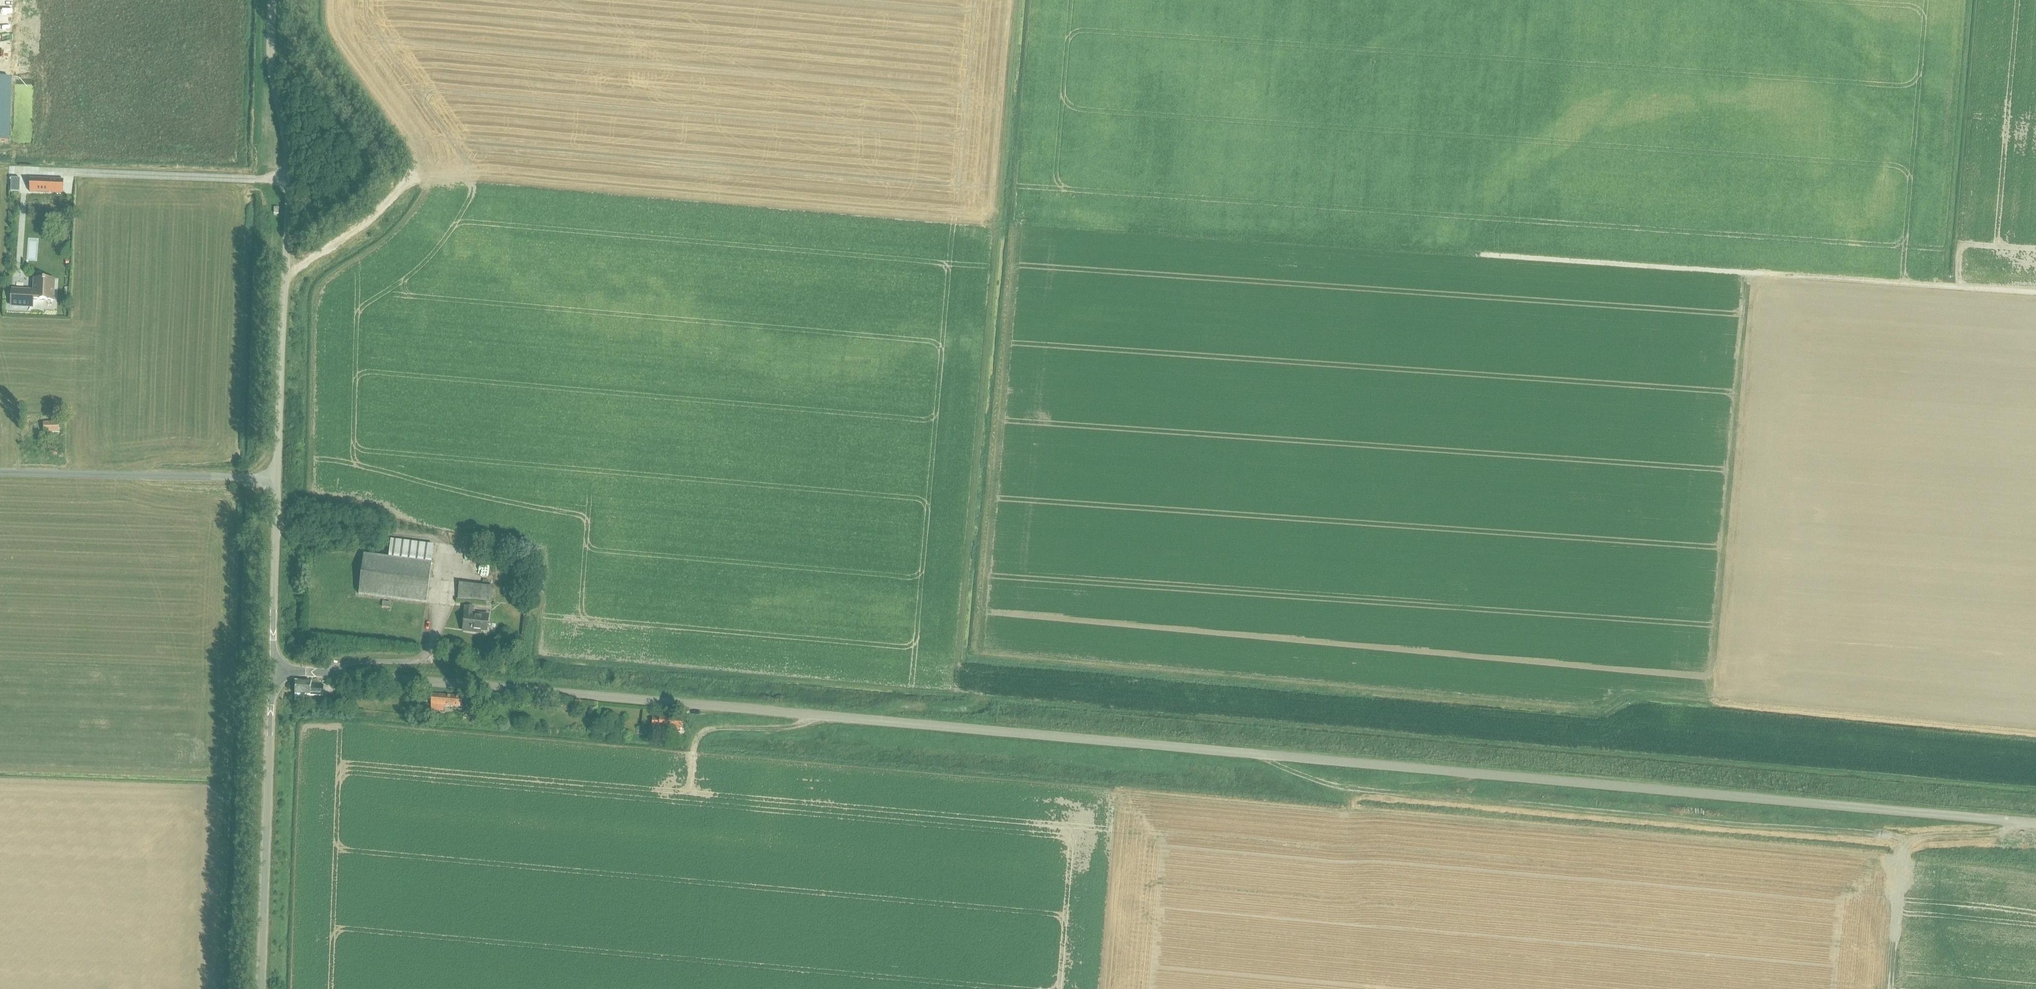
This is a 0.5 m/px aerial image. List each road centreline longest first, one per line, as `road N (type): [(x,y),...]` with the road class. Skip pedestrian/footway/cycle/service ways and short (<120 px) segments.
road 1 (unclassified): [(2035,824),(277,670)]
road 2 (unclassified): [(277,480),(287,181),(269,60),(271,0)]
road 3 (unclassified): [(261,988),(277,670)]
road 4 (residential): [(277,480),(0,472)]
road 5 (unclassified): [(277,670),(277,480)]

